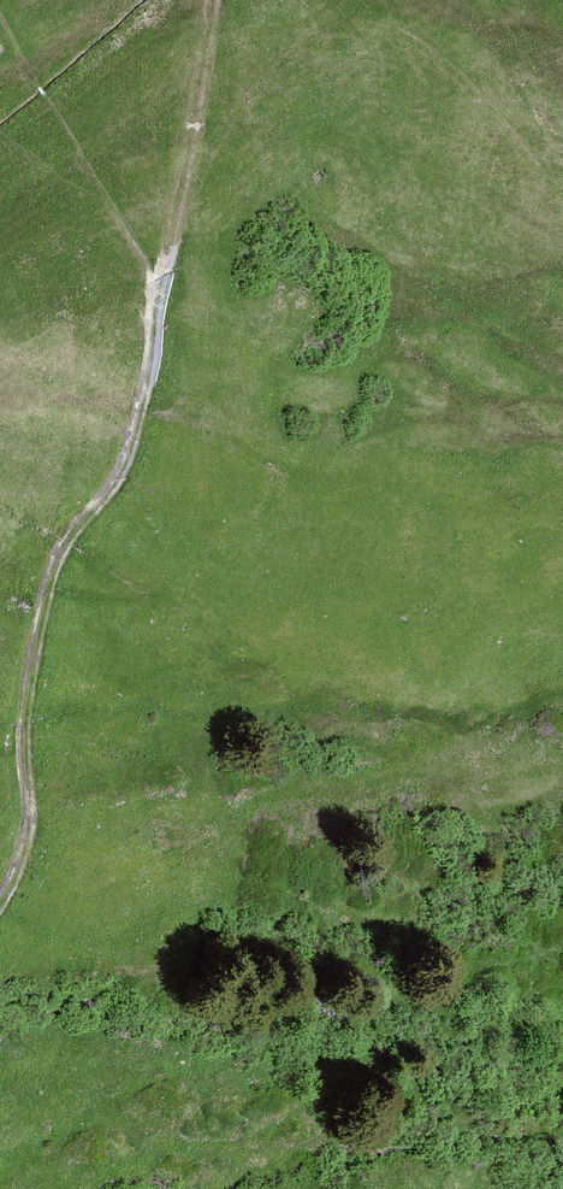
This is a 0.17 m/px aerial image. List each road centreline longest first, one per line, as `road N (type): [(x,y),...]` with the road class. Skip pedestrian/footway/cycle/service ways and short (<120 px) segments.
road 1 (track): [(160,279),(128,452),(112,488),(68,539),(46,590),(23,705),(28,824),(0,901)]
road 2 (track): [(160,279),(215,0)]

